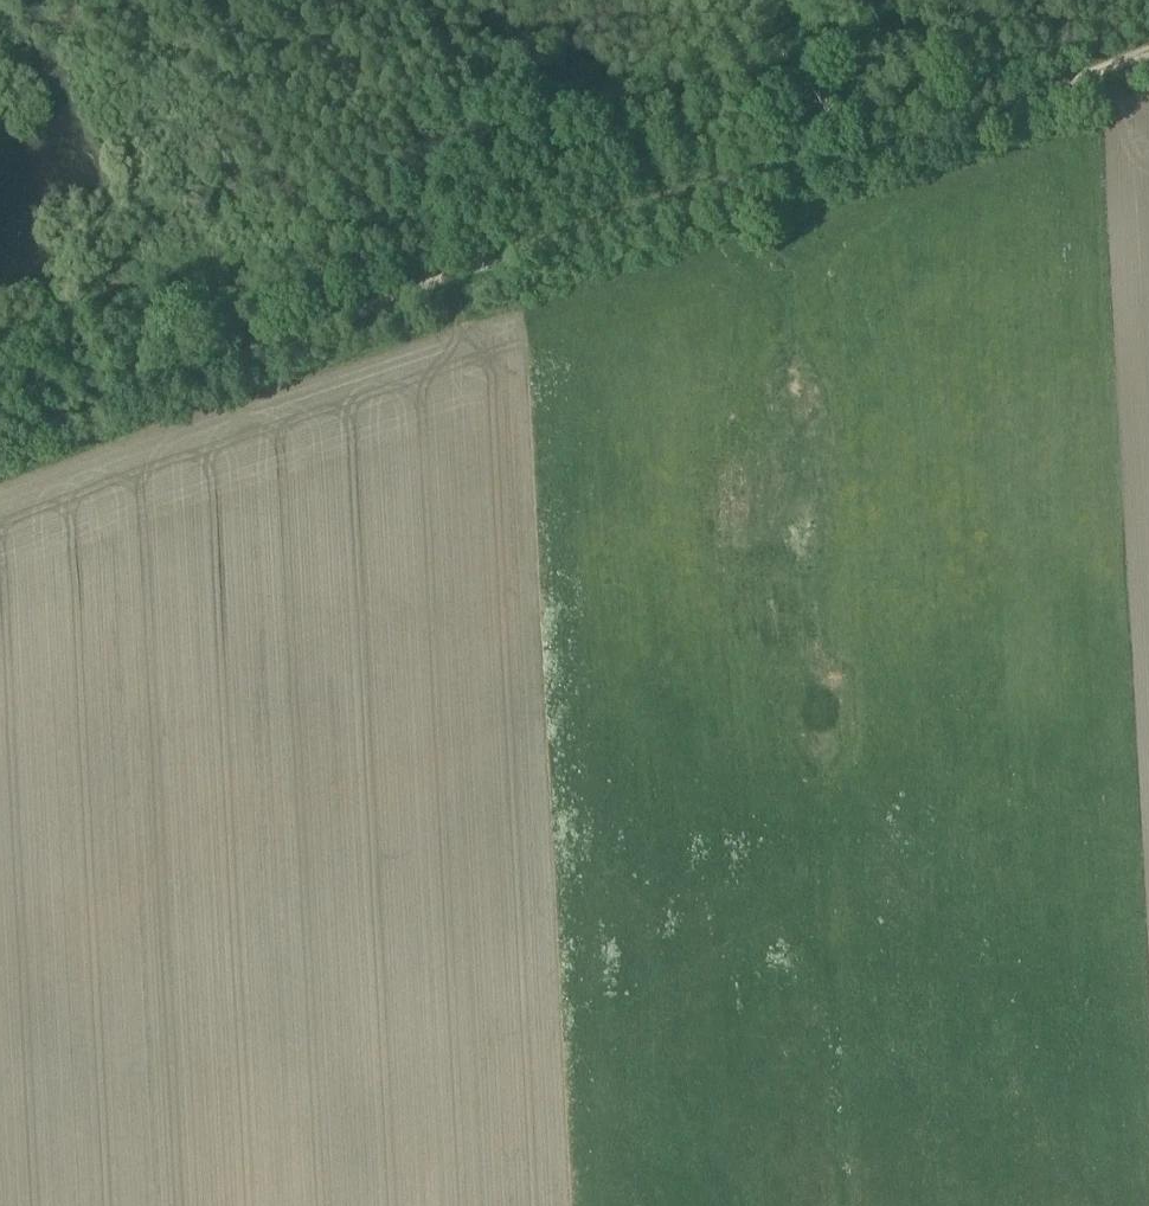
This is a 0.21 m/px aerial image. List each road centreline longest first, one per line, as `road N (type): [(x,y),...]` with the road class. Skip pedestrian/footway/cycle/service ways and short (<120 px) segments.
road 1 (track): [(1148,49),(0,444)]

